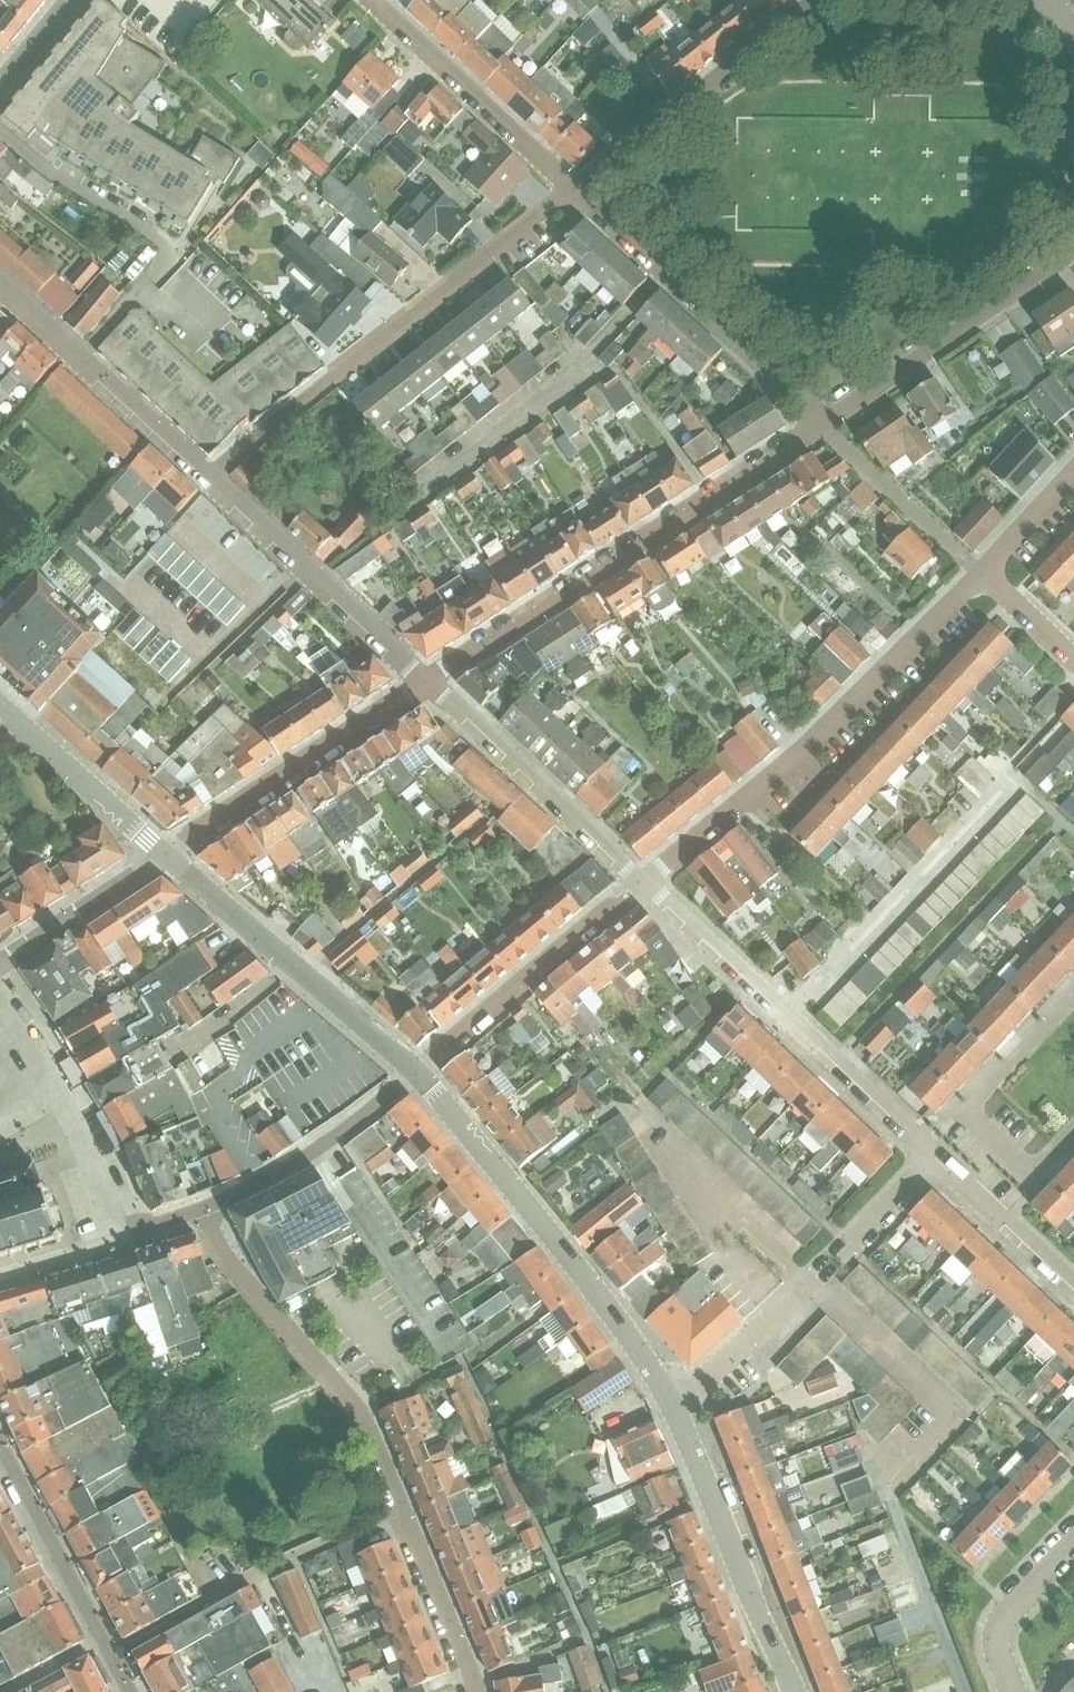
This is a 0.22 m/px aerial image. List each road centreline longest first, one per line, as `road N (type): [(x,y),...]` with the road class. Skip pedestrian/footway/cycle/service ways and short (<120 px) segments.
road 1 (residential): [(425,681),(789,452),(821,423)]
road 2 (residential): [(209,473),(571,189)]
road 3 (residential): [(649,879),(817,737),(980,574)]
road 4 (secondary): [(672,1399),(572,1257),(421,1071)]
road 5 (residential): [(932,1153),(649,879)]
road 6 (residential): [(197,1214),(286,1329),(363,1407),(404,1509)]
road 7 (residential): [(78,360),(176,255),(0,130)]
road 8 (residential): [(821,423),(571,189)]
road 9 (secondary): [(421,1071),(163,851)]
road 10 (residential): [(111,1661),(253,1576),(404,1509)]
road 11 (secondary): [(792,1691),(672,1399)]
road 12 (residential): [(163,851),(425,681)]
road 13 (residential): [(812,0),(571,189)]
road 14 (residential): [(821,423),(1073,249)]
road 15 (residential): [(425,681),(209,473)]
road 16 (residential): [(649,879),(425,681)]
road 17 (residential): [(649,879),(421,1071)]
road 18 (residential): [(1073,988),(973,1107),(1027,1166),(1044,1164),(1073,1135)]
road 19 (residential): [(891,1488),(951,1423),(809,1287)]
road 20 (residential): [(571,189),(377,0)]
road 21 (residential): [(421,1071),(326,1147),(197,1214)]
road 22 (residential): [(115,1238),(73,1124),(0,1005)]
road 23 (residential): [(809,1287),(633,1107)]
road 24 (residential): [(980,574),(821,423)]
road 25 (residential): [(102,1642),(0,1449)]
road 26 (secondary): [(163,851),(0,707)]
road 27 (residential): [(0,963),(163,851)]
road 28 (residential): [(404,1509),(478,1691)]
road 29 (residential): [(1073,1289),(932,1153)]
road 30 (residential): [(809,1287),(932,1153)]
road 31 (residential): [(1014,1691),(997,1646),(1001,1623),(1073,1545)]
road 32 (residential): [(672,1399),(809,1287)]
road 33 (residential): [(209,473),(78,360)]
road 34 (residential): [(980,574),(1073,472)]
road 35 (residential): [(1073,660),(980,574)]
road 36 (residential): [(115,1238),(0,1276)]

